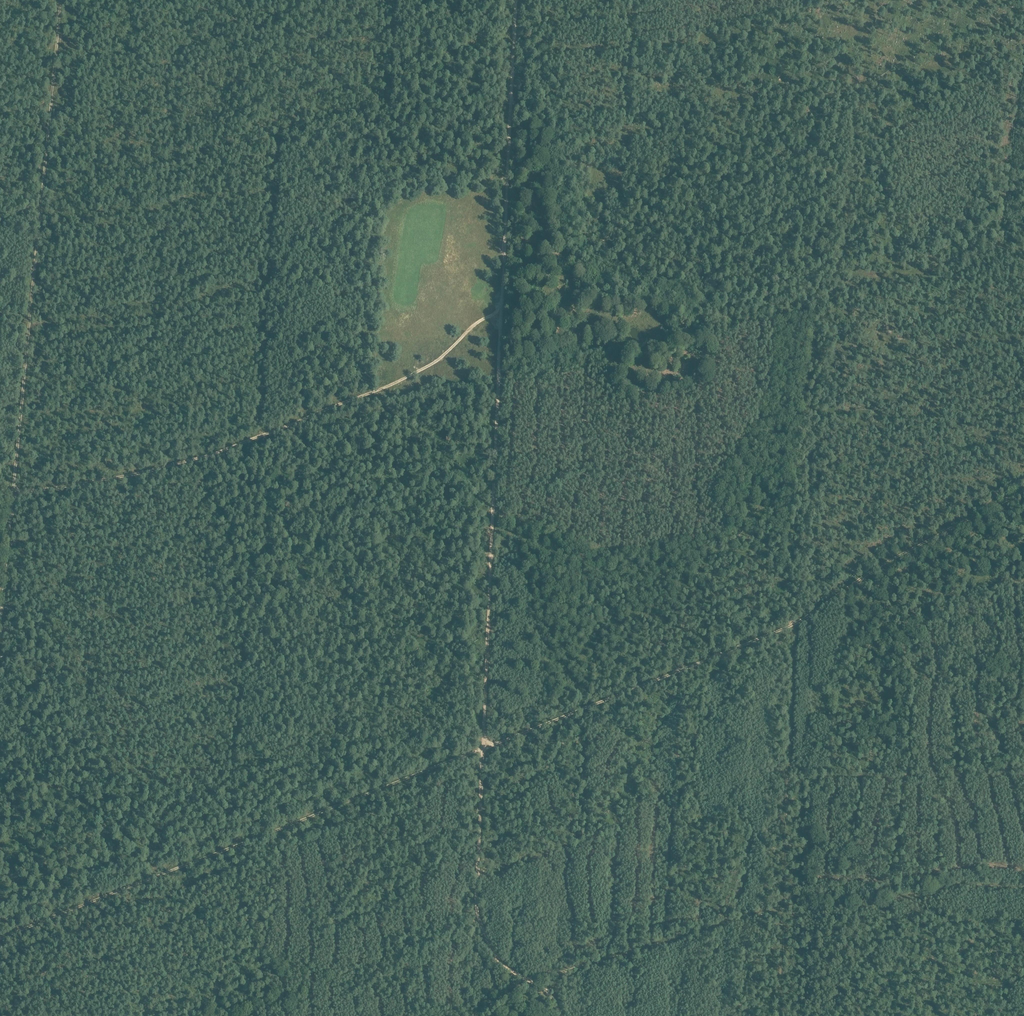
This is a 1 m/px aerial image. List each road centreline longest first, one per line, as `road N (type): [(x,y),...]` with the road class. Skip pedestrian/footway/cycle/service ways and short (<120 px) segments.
road 1 (track): [(0,938),(777,633),(1023,498)]
road 2 (track): [(515,0),(502,308),(419,372),(306,419),(185,463),(14,494),(0,640)]
road 3 (track): [(561,1015),(494,953),(476,905),(502,308)]
road 4 (track): [(473,1015),(531,982),(782,908),(865,908),(952,887),(1023,889)]
road 5 (track): [(0,493),(14,494),(60,0)]
road 6 (track): [(777,1015),(795,624)]

